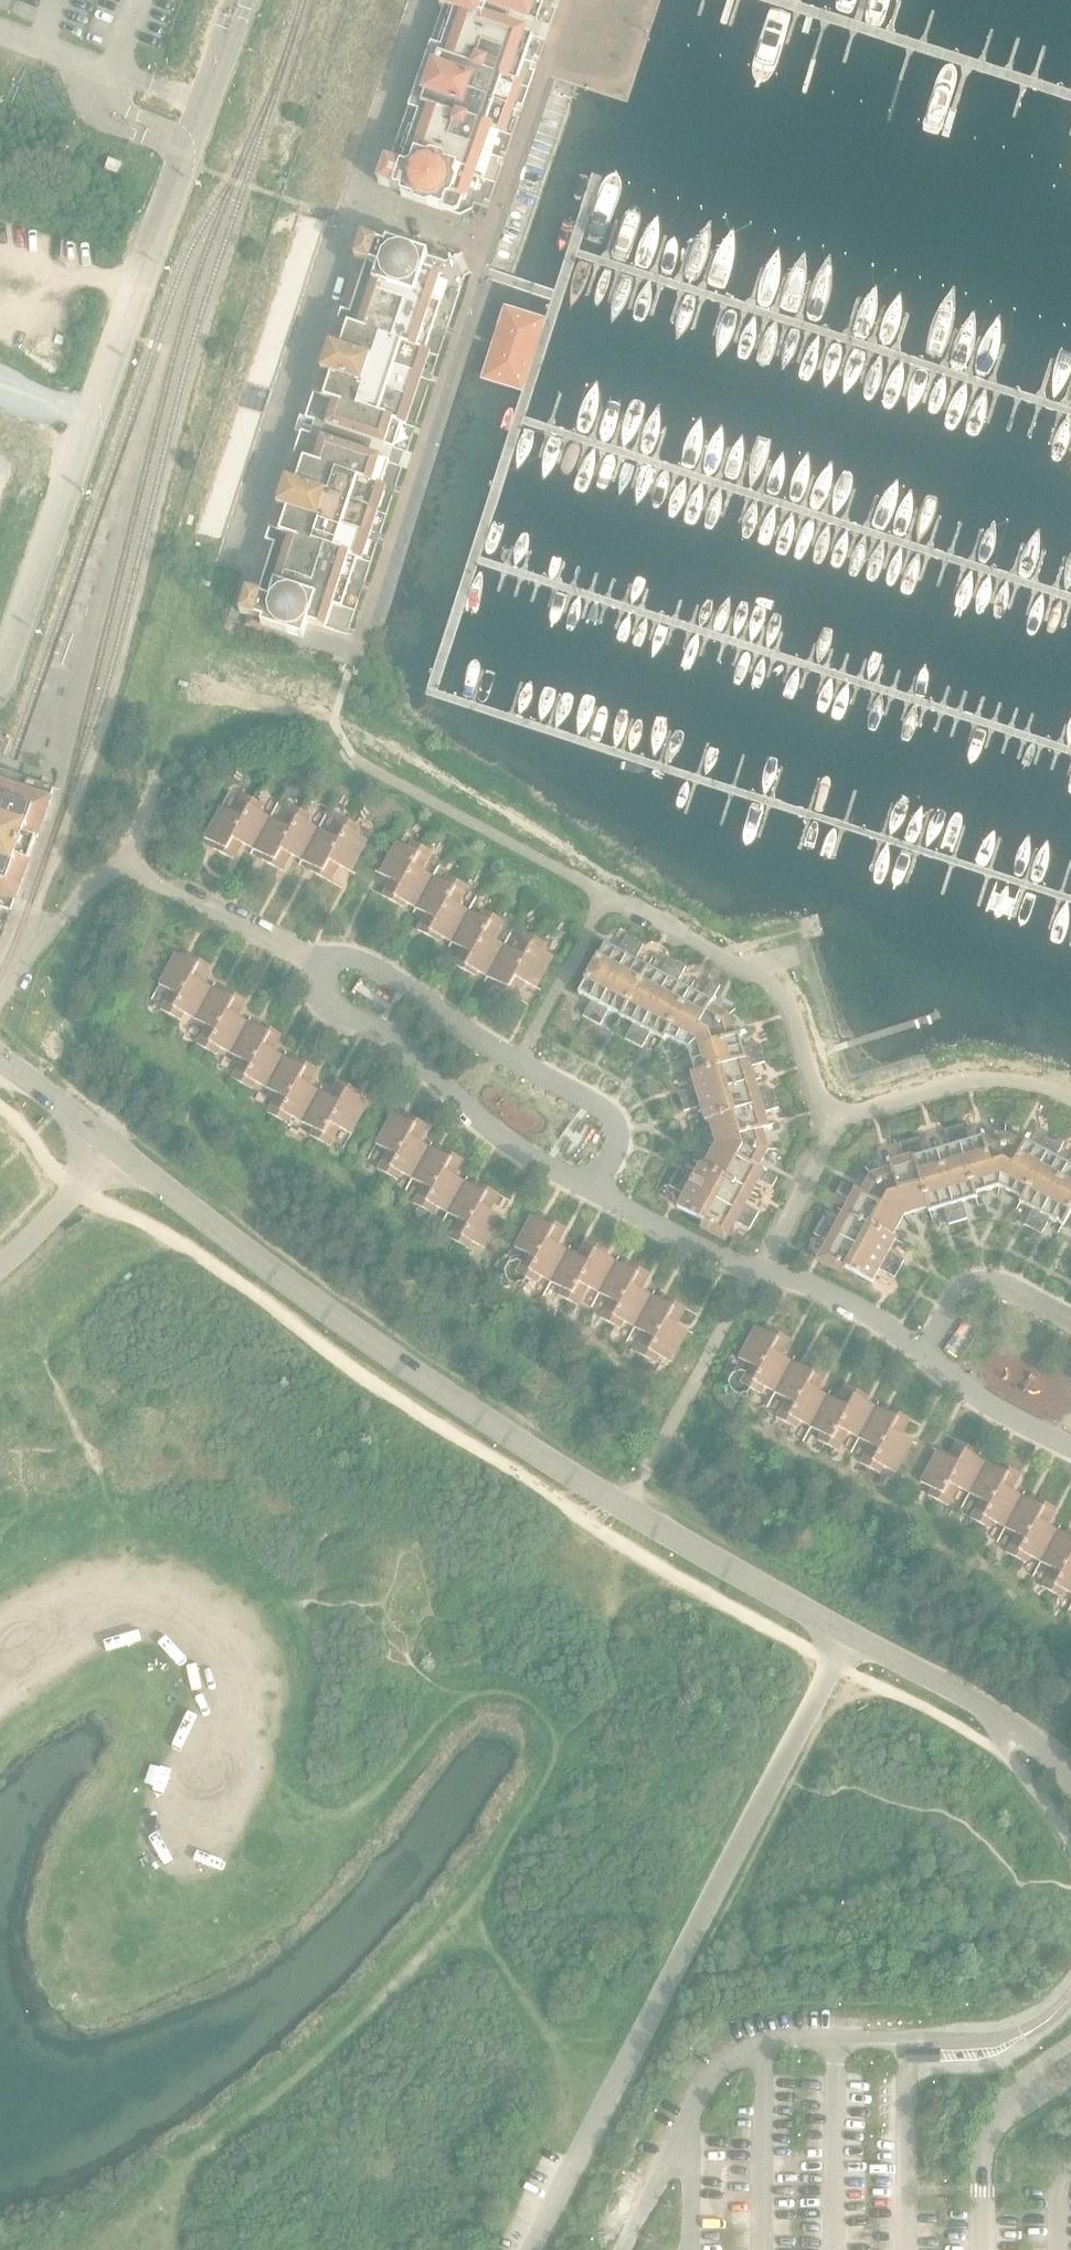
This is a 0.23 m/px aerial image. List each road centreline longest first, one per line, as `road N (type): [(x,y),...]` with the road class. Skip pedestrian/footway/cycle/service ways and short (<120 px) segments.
road 1 (unclassified): [(1070,1784),(1002,1718),(623,1510),(493,1427),(0,1059)]
road 2 (unclassified): [(0,677),(234,23)]

